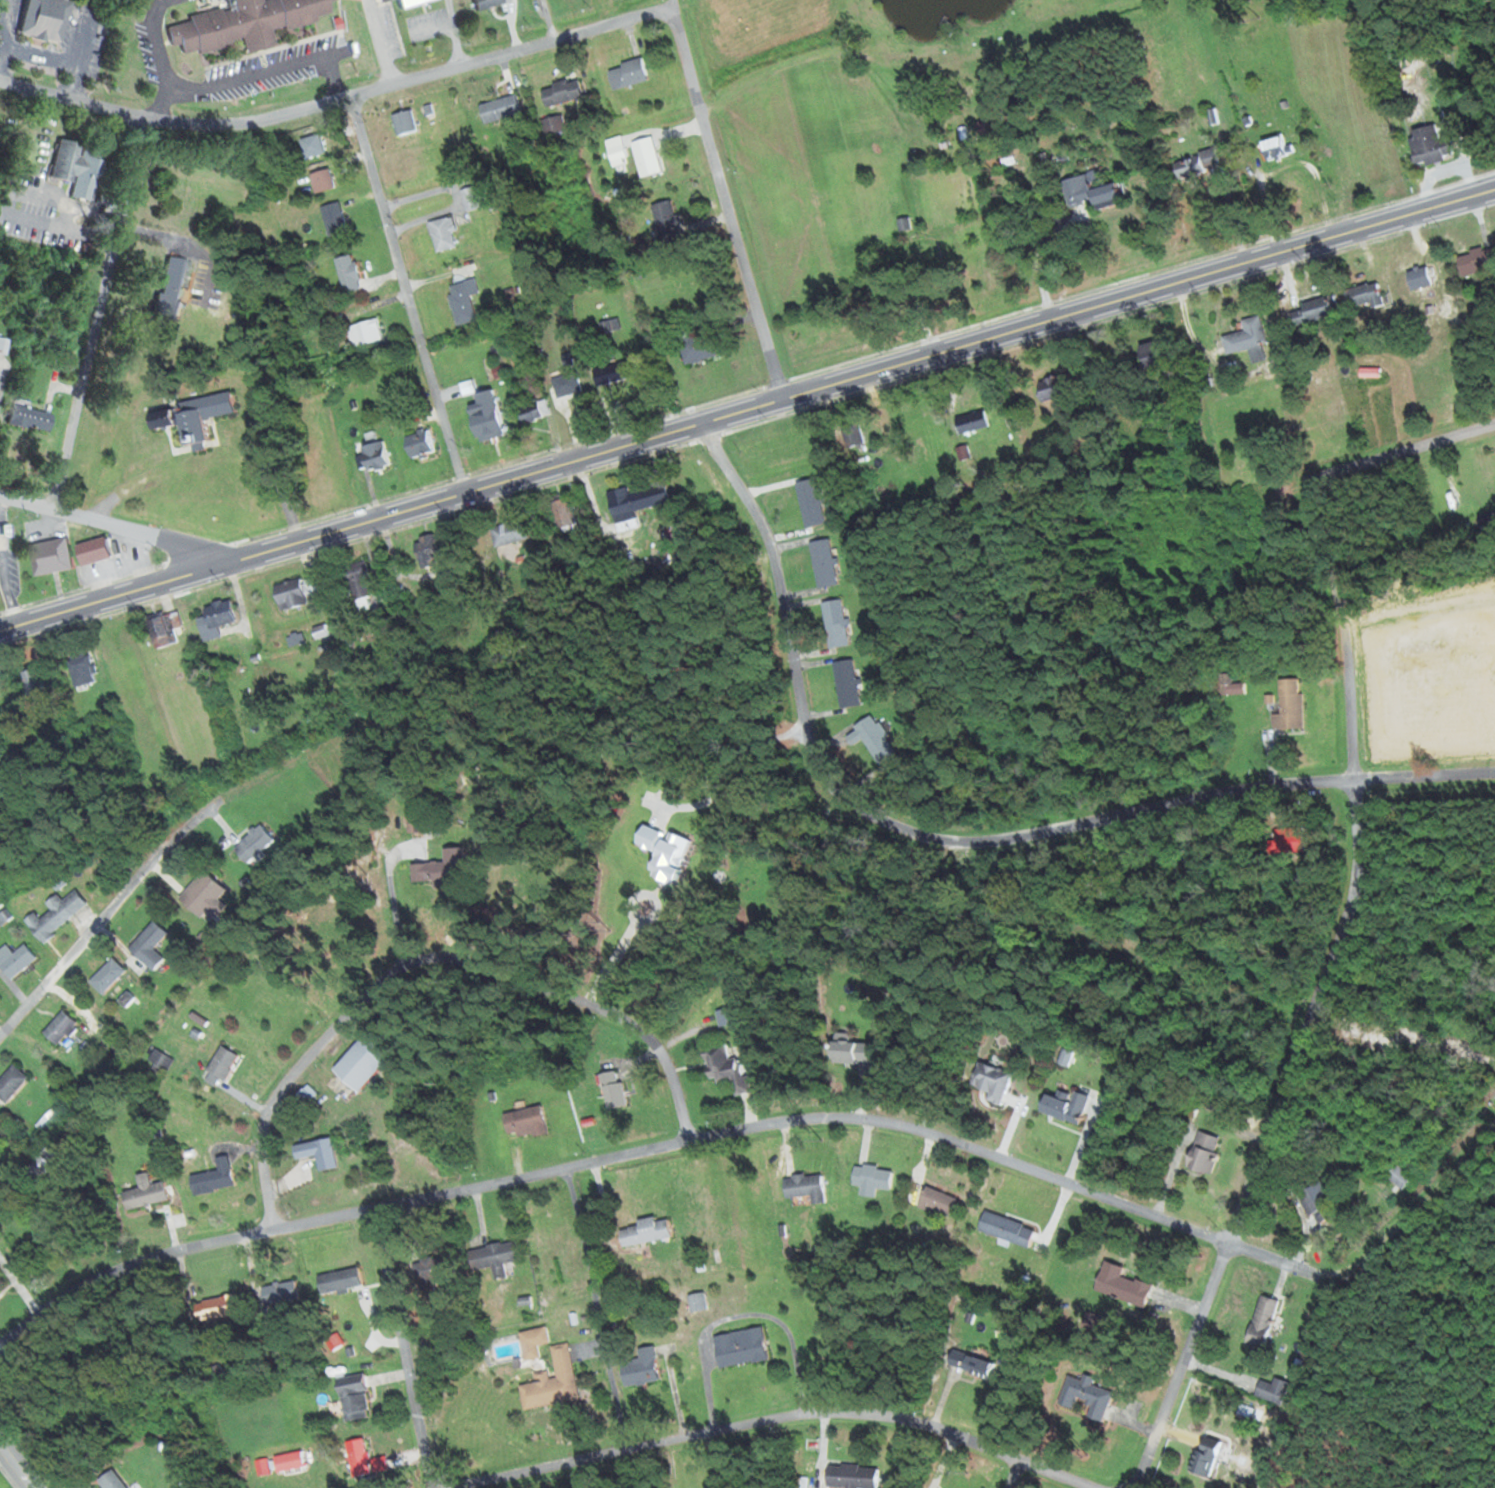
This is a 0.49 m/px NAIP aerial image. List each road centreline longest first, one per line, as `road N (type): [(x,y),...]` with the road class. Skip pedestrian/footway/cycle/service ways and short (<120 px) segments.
road 1 (secondary): [(1494,189),(0,629)]
road 2 (residential): [(0,1348),(86,1287),(185,1248),(800,1119),(905,1126),(1229,1243)]
road 3 (residential): [(700,423),(770,536),(817,760),(835,787),(875,817),(927,839),(968,845),(1232,788),(1356,779)]
road 4 (residential): [(272,1230),(262,1135),(271,1103),(349,1010),(415,963),(462,963),(629,1019),(670,1066),(690,1142)]
road 5 (residential): [(664,12),(243,123),(146,117),(0,80)]
road 6 (residential): [(468,1487),(778,1417),(844,1411),(925,1422),(1101,1487)]
road 7 (residential): [(1229,1243),(1355,905),(1363,856),(1356,779)]
road 8 (residential): [(468,490),(353,96)]
road 9 (residential): [(664,12),(685,39),(785,397)]
road 10 (residential): [(55,508),(146,117)]
road 11 (residential): [(0,1037),(168,843),(227,798)]
road 12 (residential): [(1356,779),(1345,618),(1309,479)]
road 13 (residential): [(434,1487),(378,1209)]
road 14 (residential): [(1134,1487),(1229,1243)]
road 15 (residential): [(233,560),(0,494)]
road 16 (residential): [(1309,479),(1494,423)]
road 17 (residential): [(1356,779),(1494,771)]

